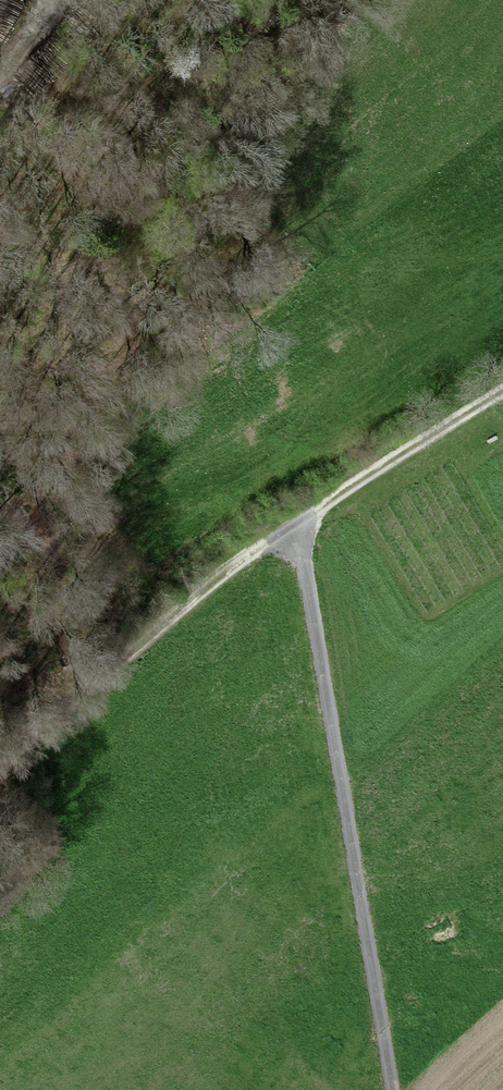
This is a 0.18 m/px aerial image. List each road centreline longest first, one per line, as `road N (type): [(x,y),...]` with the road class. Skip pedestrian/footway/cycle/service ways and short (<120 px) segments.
road 1 (track): [(0,770),(244,555),(502,395)]
road 2 (track): [(298,523),(393,1089)]

